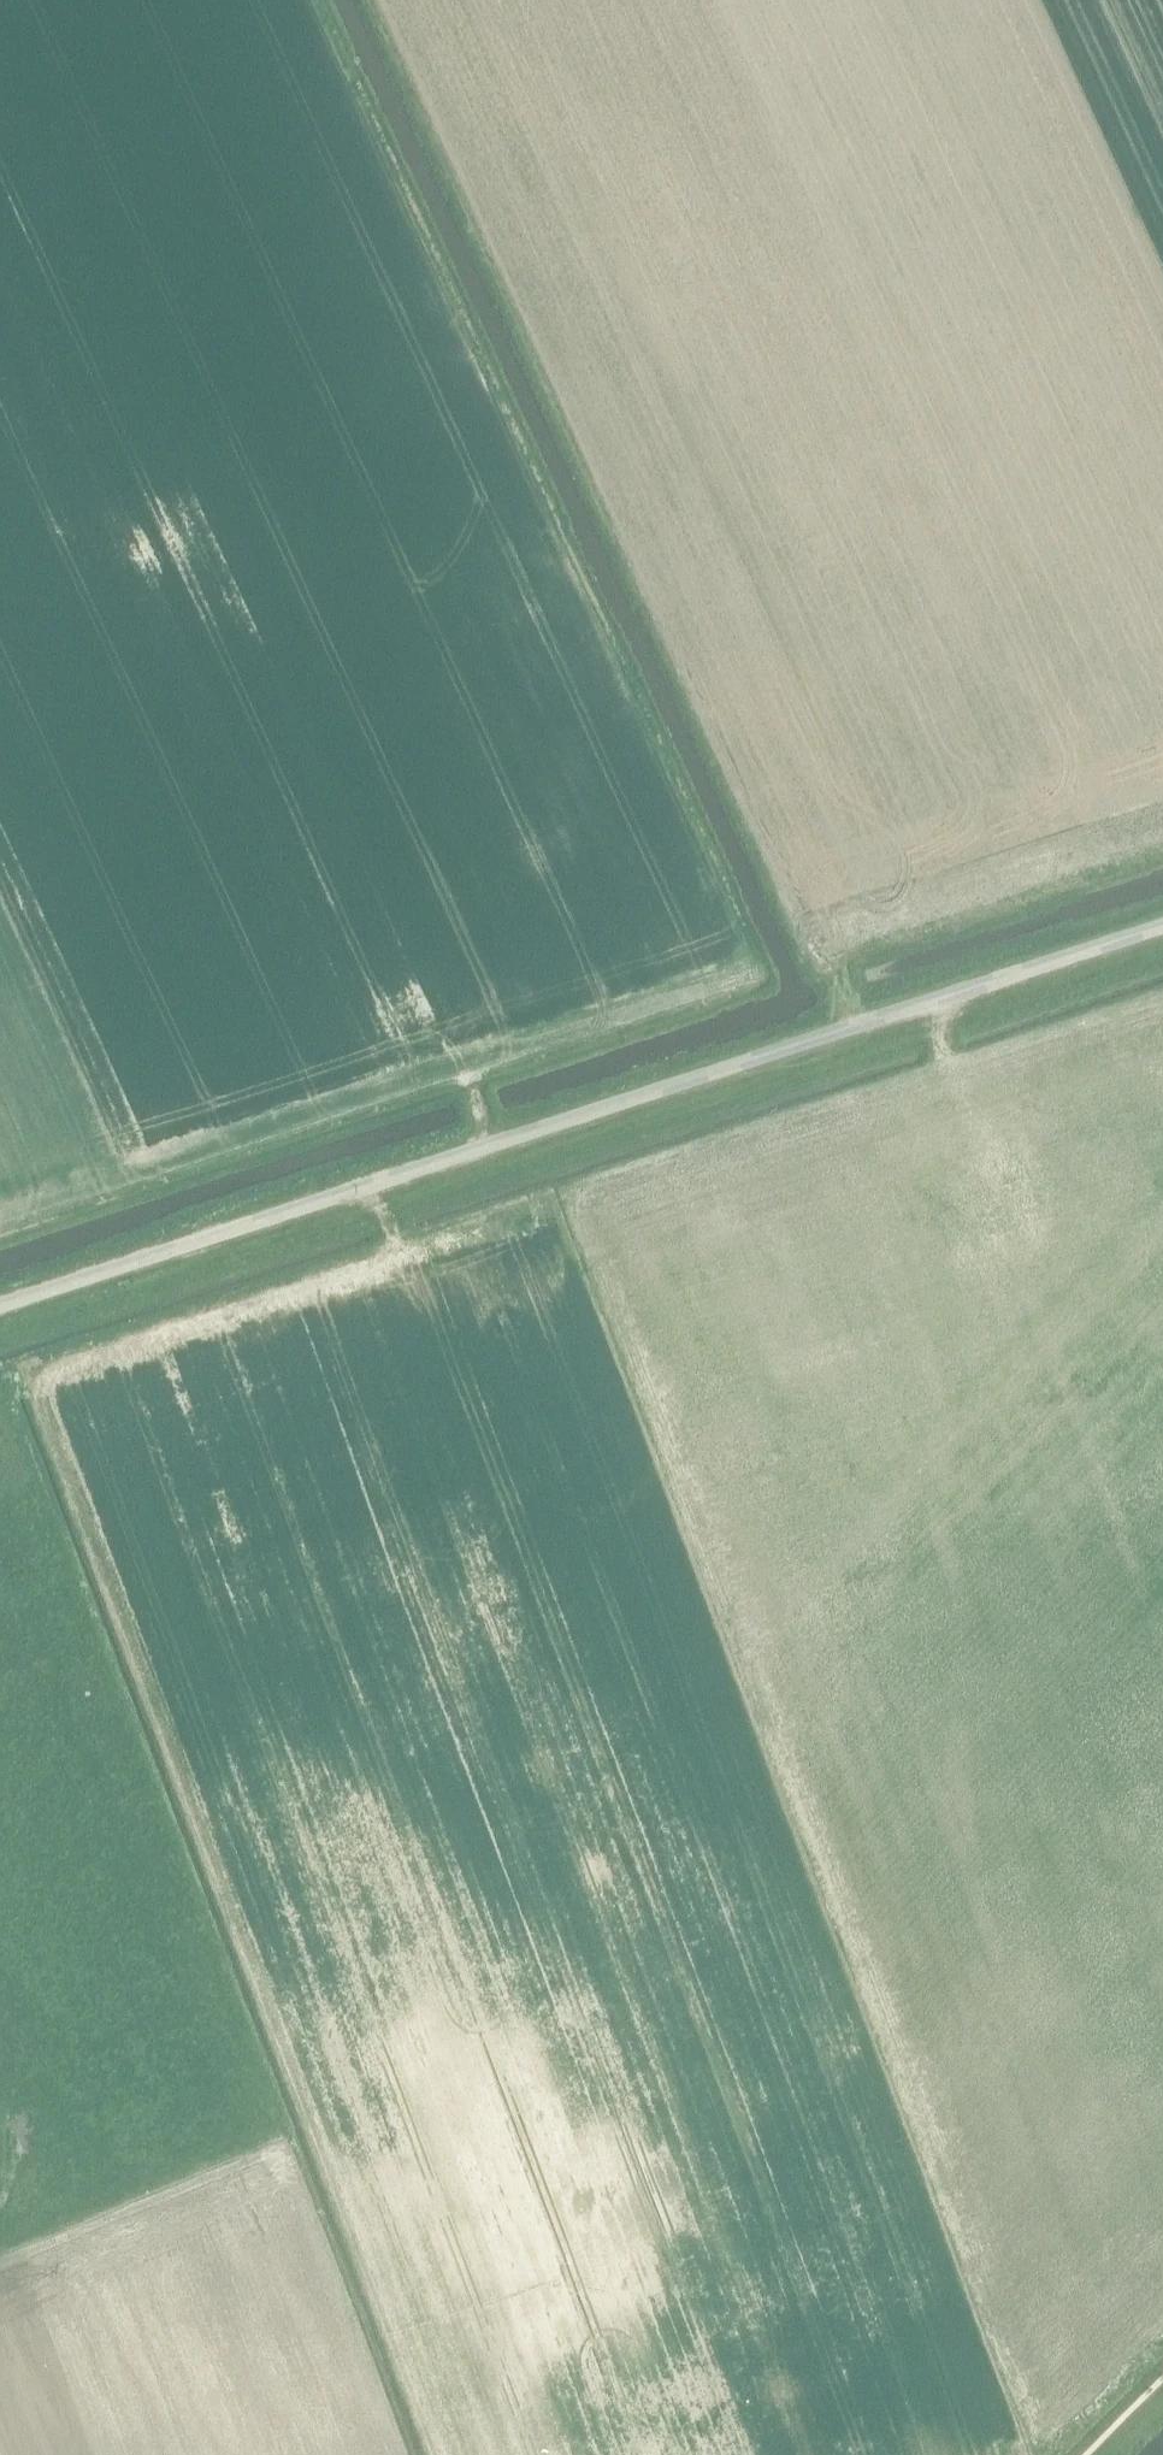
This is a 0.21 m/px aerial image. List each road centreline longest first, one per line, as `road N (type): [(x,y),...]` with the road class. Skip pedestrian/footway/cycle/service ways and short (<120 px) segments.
road 1 (unclassified): [(0,1305),(1162,926)]

